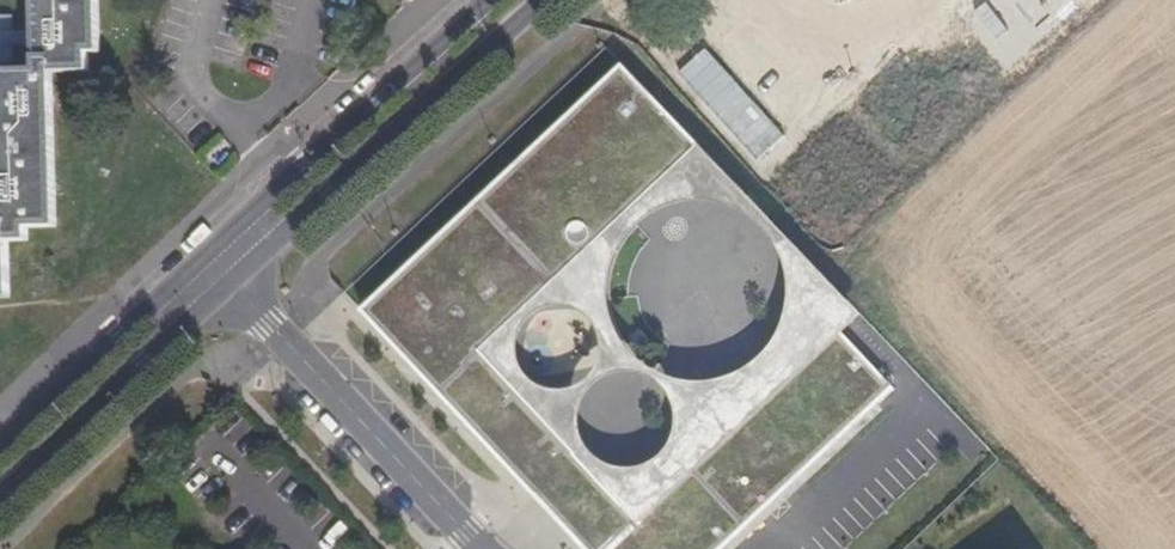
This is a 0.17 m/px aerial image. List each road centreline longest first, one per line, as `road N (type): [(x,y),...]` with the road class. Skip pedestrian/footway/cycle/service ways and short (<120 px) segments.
road 1 (secondary): [(228,284),(548,0)]
road 2 (secondary): [(489,0),(200,255)]
road 3 (residential): [(477,548),(228,284)]
road 4 (secondary): [(0,494),(228,284)]
road 5 (secondary): [(200,255),(0,440)]

